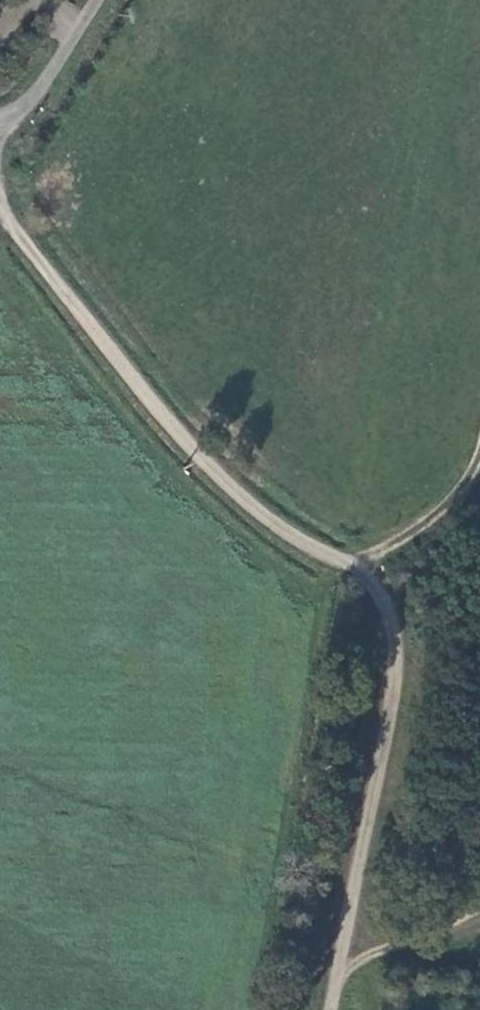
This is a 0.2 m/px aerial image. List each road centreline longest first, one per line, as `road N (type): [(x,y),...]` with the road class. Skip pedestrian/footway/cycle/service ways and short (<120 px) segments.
road 1 (track): [(479,459),(477,476),(362,575),(388,611),(398,653),(335,1009)]
road 2 (unclassified): [(0,203),(146,398),(253,510),(362,575)]
road 3 (unclassified): [(0,133),(90,0)]

